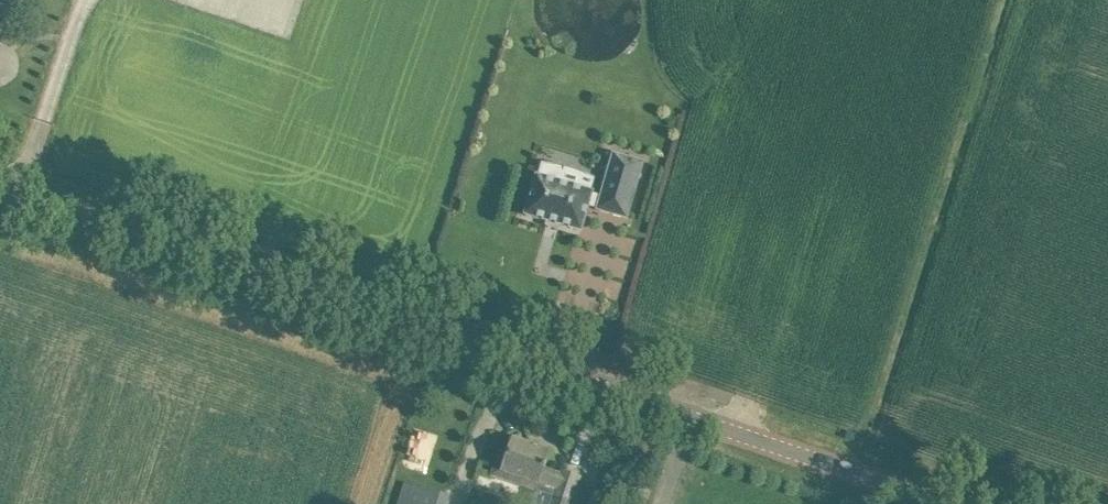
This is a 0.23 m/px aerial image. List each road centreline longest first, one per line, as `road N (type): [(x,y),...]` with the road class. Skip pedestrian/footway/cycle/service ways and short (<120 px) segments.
road 1 (tertiary): [(951,503),(0,185)]

